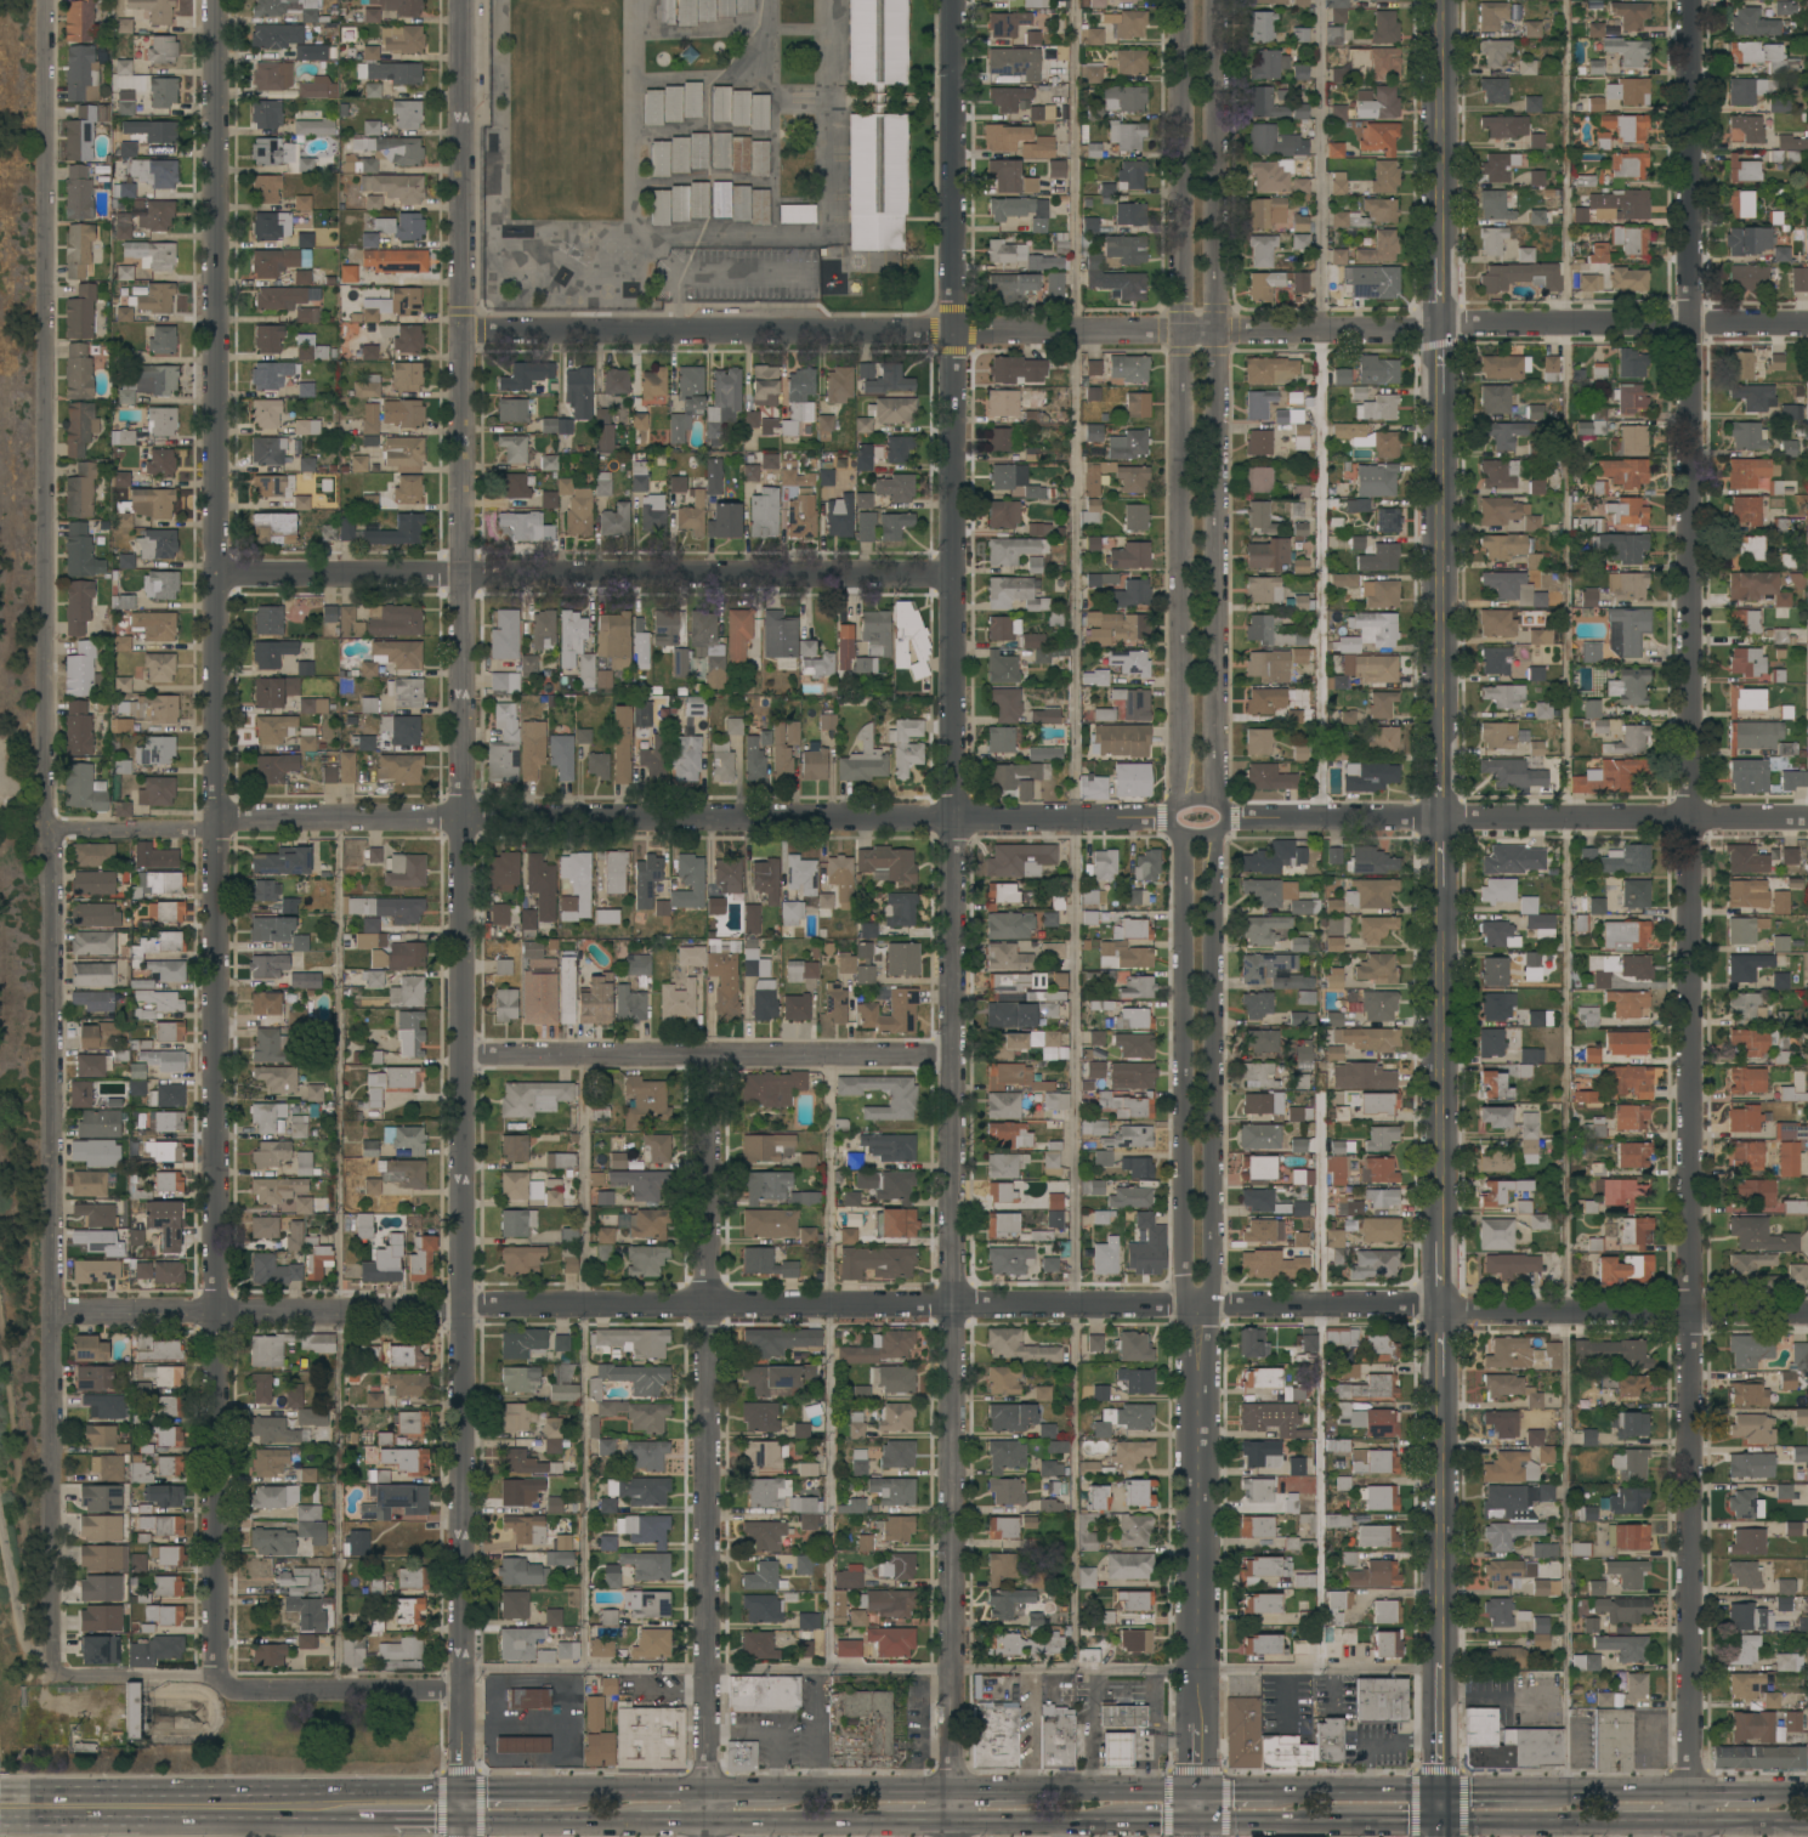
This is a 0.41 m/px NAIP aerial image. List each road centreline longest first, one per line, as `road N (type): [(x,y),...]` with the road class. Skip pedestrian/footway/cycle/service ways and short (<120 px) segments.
road 1 (residential): [(950,1836),(958,0)]
road 2 (residential): [(1688,1836),(1690,0)]
road 3 (residential): [(1807,818),(50,821)]
road 4 (residential): [(460,1690),(464,0)]
road 5 (residential): [(215,1676),(217,0)]
road 6 (residential): [(52,1669),(48,0)]
road 7 (residential): [(1807,322),(465,331)]
road 8 (residential): [(1185,0),(1186,1271),(1200,1306)]
road 9 (residential): [(1200,1306),(1208,1275),(1212,820),(1209,0)]
road 10 (residential): [(1200,1306),(55,1311)]
road 11 (residential): [(707,1819),(709,1054)]
road 12 (residential): [(956,574),(217,574)]
road 13 (residential): [(1807,1313),(1200,1306)]
road 14 (residential): [(1198,1836),(1200,1306)]
road 15 (residential): [(956,1055),(460,1054)]
road 16 (primary): [(459,1792),(0,1793)]
road 17 (tertiary): [(1439,1791),(1441,1365)]
road 18 (residential): [(460,1690),(242,1690),(215,1676),(52,1669)]
road 19 (primary): [(0,1815),(357,1818)]
road 20 (tertiary): [(1443,748),(1441,396)]
road 21 (tertiary): [(1441,1232),(1441,907)]
road 22 (tertiary): [(1441,261),(1441,0)]
road 23 (primary): [(1198,1792),(1015,1791)]
road 24 (primary): [(1439,1820),(1620,1819)]
road 25 (primary): [(459,1818),(639,1819)]
road 26 (primary): [(707,1819),(884,1818)]
road 27 (primary): [(950,1791),(777,1791)]
road 28 (primary): [(950,1819),(1121,1819)]
road 29 (primary): [(1439,1791),(1273,1792)]
road 30 (primary): [(1688,1791),(1543,1792)]
road 31 (primary): [(1198,1819),(1333,1819)]
road 32 (primary): [(707,1790),(573,1792)]
road 33 (primary): [(1688,1819),(1807,1824)]

